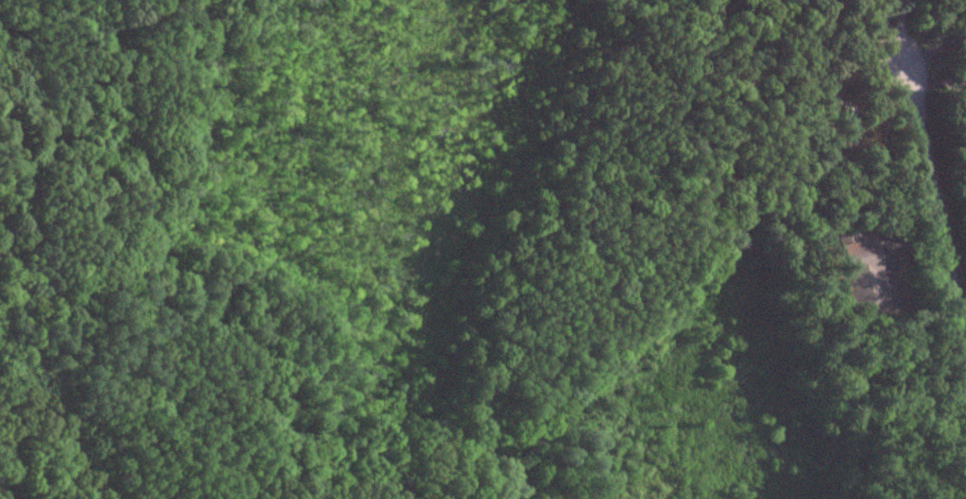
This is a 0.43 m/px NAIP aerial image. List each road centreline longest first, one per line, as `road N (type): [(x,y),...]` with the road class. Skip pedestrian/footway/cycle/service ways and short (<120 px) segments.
road 1 (residential): [(965,414),(940,216),(901,30),(906,0)]

